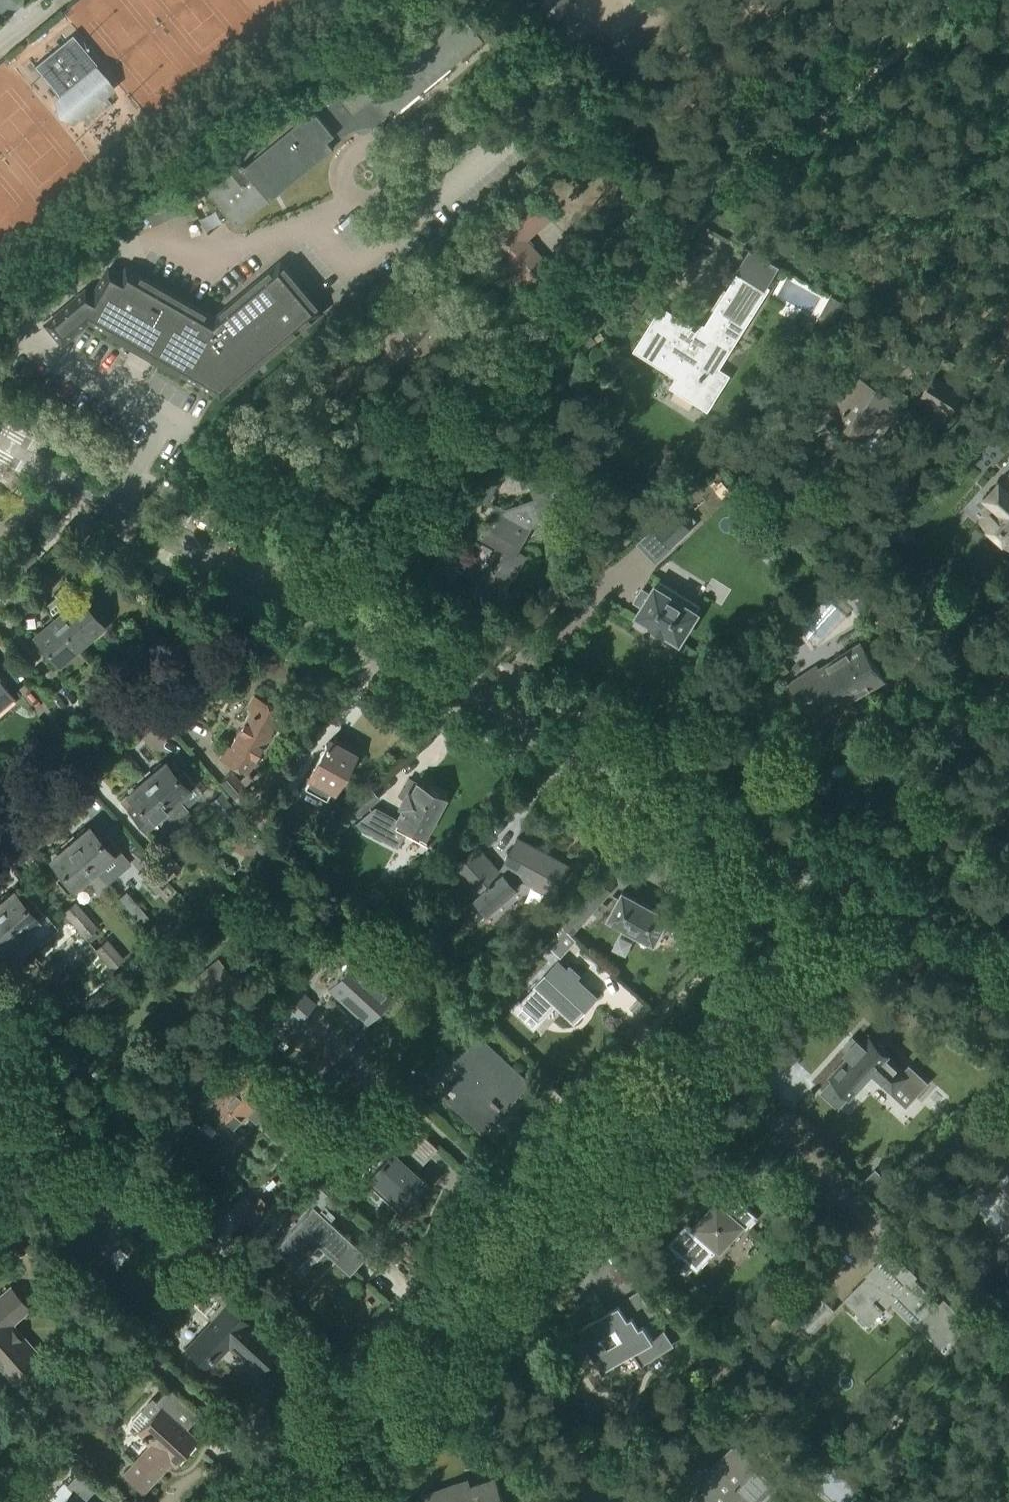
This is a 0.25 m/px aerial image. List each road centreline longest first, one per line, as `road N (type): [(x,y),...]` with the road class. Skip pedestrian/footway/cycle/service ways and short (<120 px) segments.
road 1 (residential): [(256,582),(308,521),(922,0)]
road 2 (tertiary): [(283,1501),(813,922),(841,881)]
road 3 (secondary): [(841,881),(711,831),(256,582)]
road 4 (residential): [(256,582),(0,808)]
road 5 (secondary): [(256,582),(0,440)]
road 6 (residential): [(841,881),(909,787),(1008,678)]
road 7 (secondary): [(1008,991),(841,881)]

